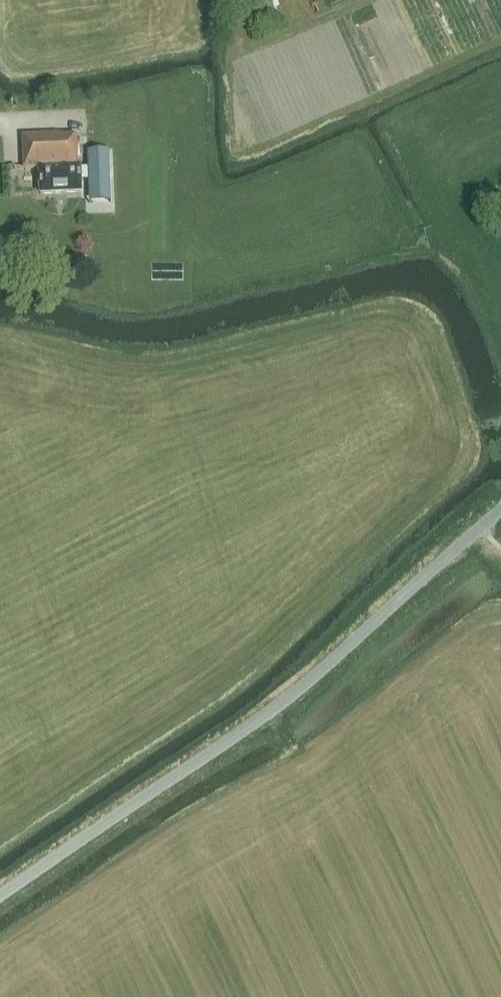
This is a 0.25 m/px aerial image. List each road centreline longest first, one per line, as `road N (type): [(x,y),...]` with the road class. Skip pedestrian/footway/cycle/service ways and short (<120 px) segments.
road 1 (unclassified): [(0,896),(295,691),(500,509)]

